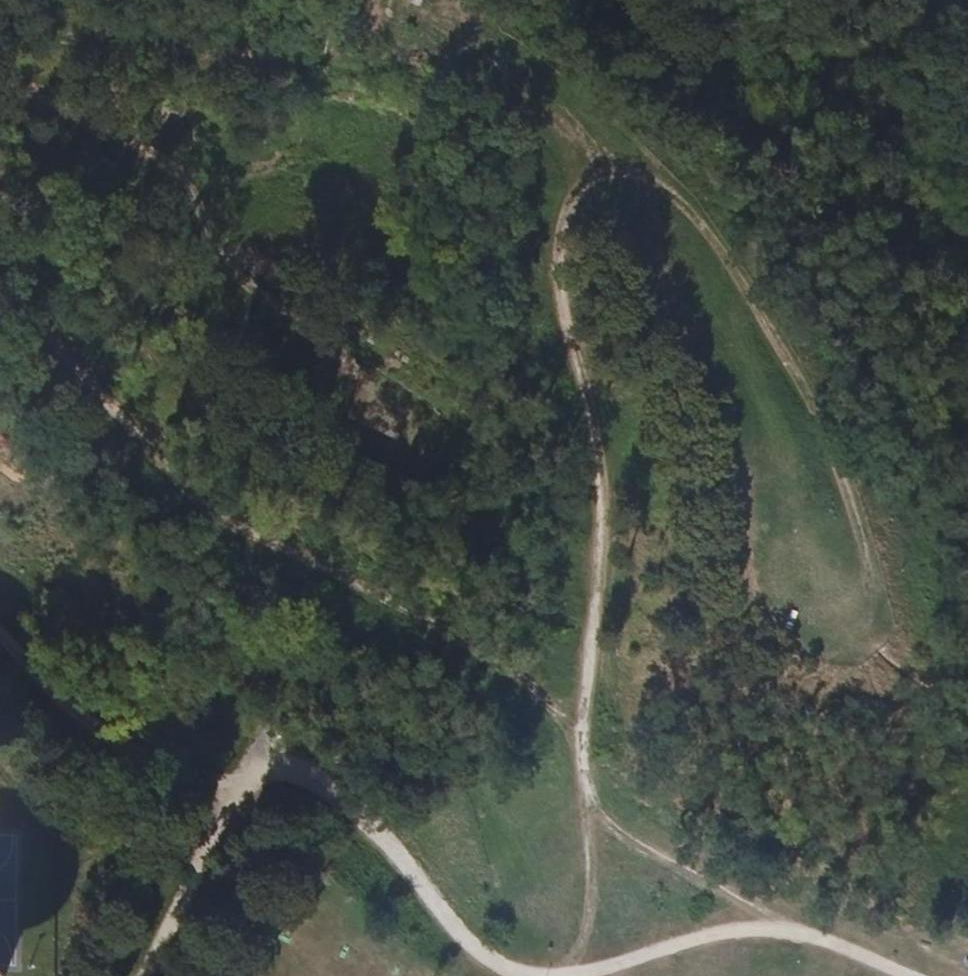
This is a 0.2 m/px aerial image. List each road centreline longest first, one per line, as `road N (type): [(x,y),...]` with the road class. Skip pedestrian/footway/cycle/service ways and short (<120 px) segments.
road 1 (track): [(562,975),(582,946),(592,912),(578,722),(600,426),(558,261),(558,218),(586,176),(624,174),(674,198),(720,250),(848,502),(880,600)]
road 2 (track): [(787,933),(586,815)]

